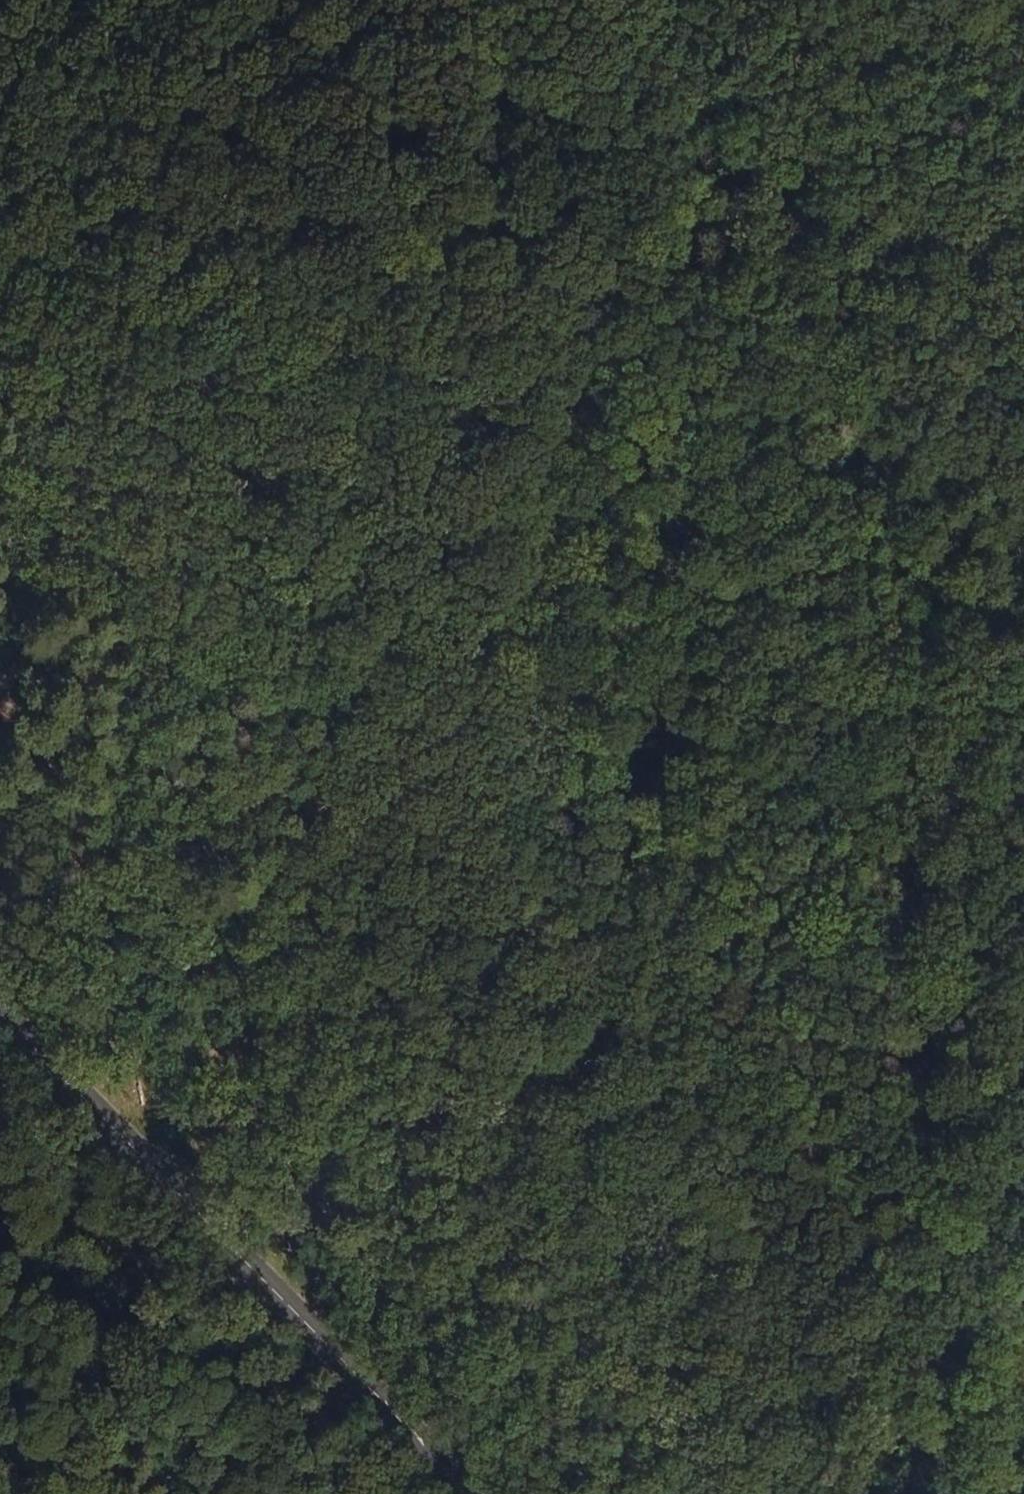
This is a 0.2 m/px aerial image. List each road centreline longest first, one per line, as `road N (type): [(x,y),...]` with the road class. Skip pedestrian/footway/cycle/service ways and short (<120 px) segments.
road 1 (secondary): [(468,1493),(156,1200),(0,1036)]

